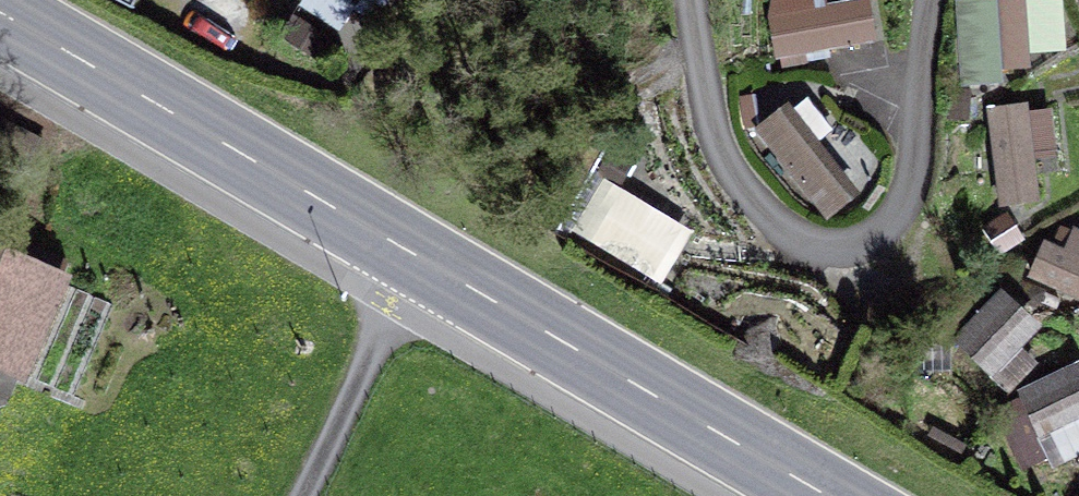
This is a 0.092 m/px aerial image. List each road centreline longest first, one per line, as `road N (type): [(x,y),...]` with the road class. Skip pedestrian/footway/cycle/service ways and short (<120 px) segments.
road 1 (primary): [(0,18),(819,495)]
road 2 (track): [(304,495),(413,260)]

